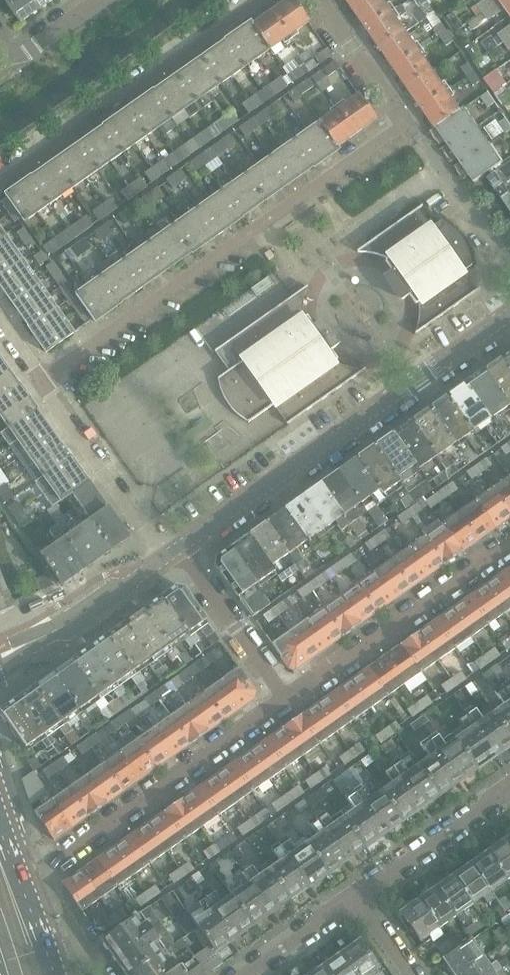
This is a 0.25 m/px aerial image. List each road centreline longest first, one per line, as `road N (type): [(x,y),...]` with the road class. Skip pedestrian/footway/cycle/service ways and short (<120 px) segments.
road 1 (residential): [(42,380),(406,123),(319,0)]
road 2 (residential): [(179,548),(509,313)]
road 3 (residential): [(84,949),(44,868),(287,696)]
road 4 (residential): [(0,181),(60,139),(76,115),(132,88),(257,0)]
road 5 (residential): [(287,696),(509,541)]
road 6 (residential): [(163,559),(42,380)]
road 7 (residential): [(0,654),(80,618),(163,559)]
road 8 (residential): [(360,898),(509,788)]
road 9 (residential): [(287,696),(179,548)]
road 10 (residential): [(245,974),(360,898)]
road 11 (secondary): [(42,944),(0,827)]

